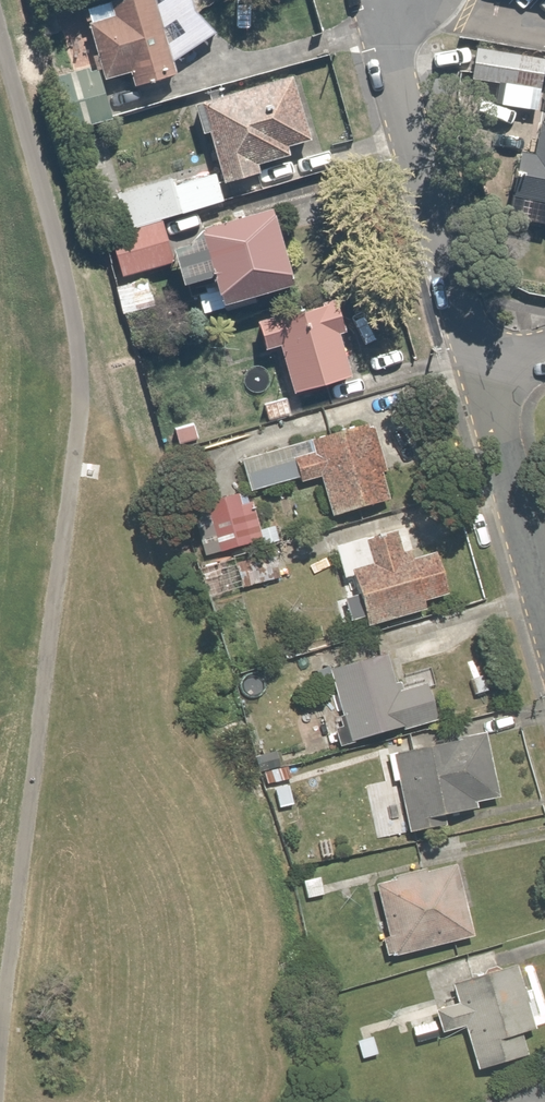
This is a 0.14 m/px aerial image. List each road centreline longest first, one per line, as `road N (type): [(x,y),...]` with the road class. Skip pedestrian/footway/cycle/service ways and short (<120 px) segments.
road 1 (residential): [(481,374),(392,56),(394,0)]
road 2 (residential): [(544,594),(481,374)]

